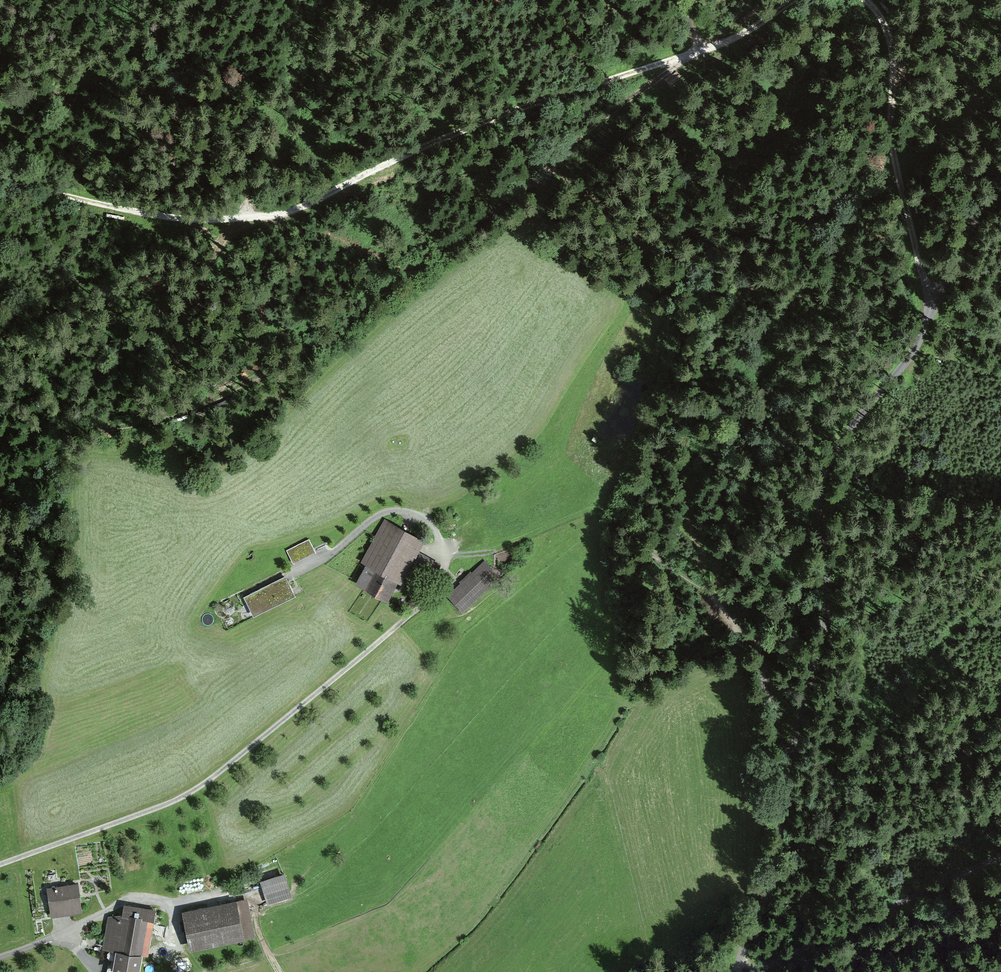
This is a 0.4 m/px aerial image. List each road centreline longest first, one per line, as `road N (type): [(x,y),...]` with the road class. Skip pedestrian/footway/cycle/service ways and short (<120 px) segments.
road 1 (track): [(0,172),(105,207),(184,219),(272,213),(732,39),(797,0)]
road 2 (track): [(78,442),(186,406),(347,319),(553,171),(679,58)]
road 3 (track): [(868,0),(894,56),(895,147),(932,314)]
road 4 (track): [(793,758),(771,668),(743,617),(707,572),(614,511)]
road 5 (track): [(758,971),(1000,857)]
road 6 (track): [(24,296),(78,425),(78,442),(0,480)]

